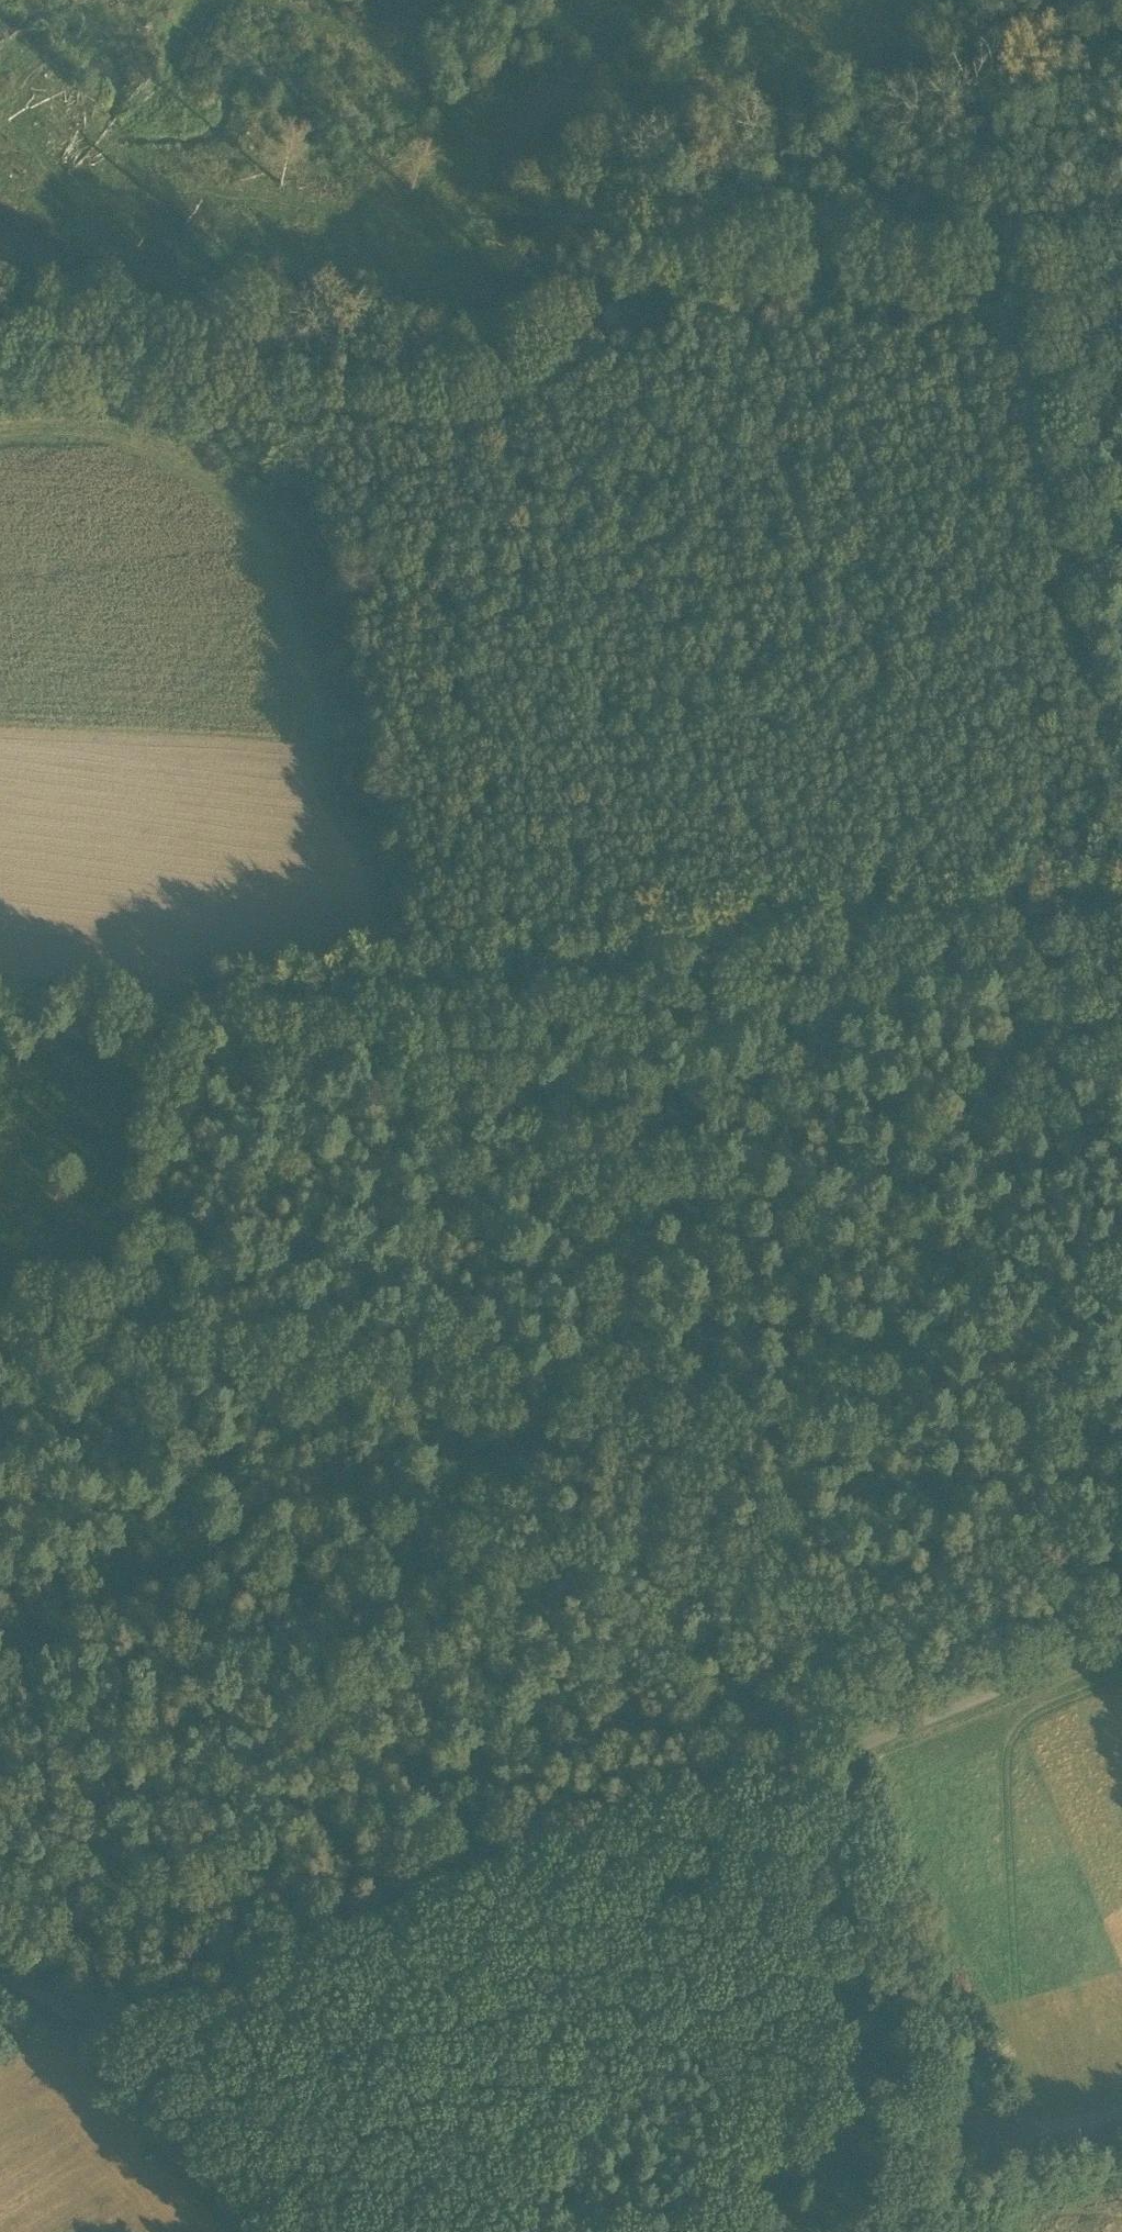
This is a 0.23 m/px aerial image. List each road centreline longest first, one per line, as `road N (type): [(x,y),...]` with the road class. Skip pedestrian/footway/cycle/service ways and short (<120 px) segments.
road 1 (unclassified): [(1121,1646),(301,1981),(185,2017),(73,2009),(0,1972)]
road 2 (track): [(261,2231),(200,2150),(38,1997)]

